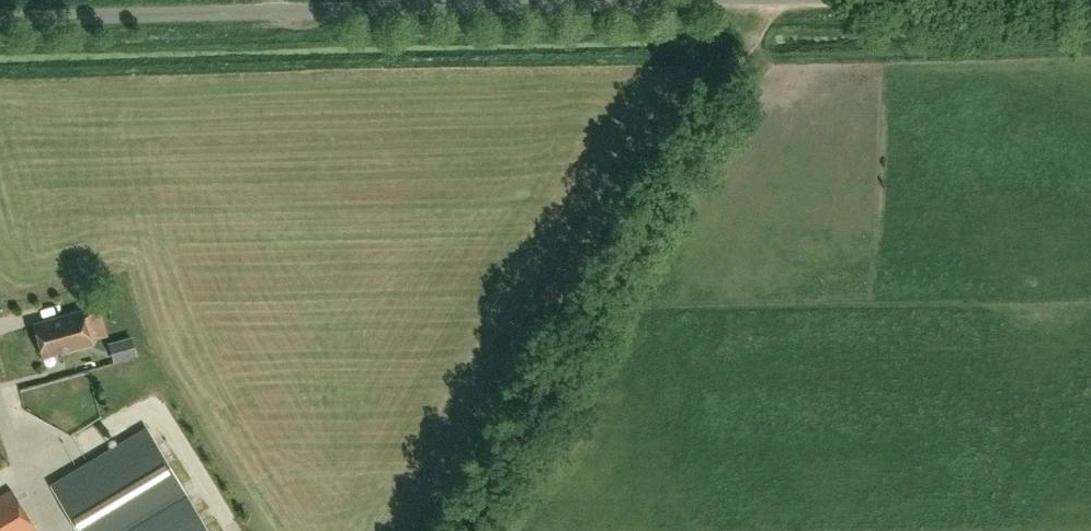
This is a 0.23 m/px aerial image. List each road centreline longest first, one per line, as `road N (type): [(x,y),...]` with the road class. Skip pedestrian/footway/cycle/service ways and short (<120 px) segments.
road 1 (unclassified): [(645,0),(0,22)]
road 2 (track): [(469,530),(775,0)]

